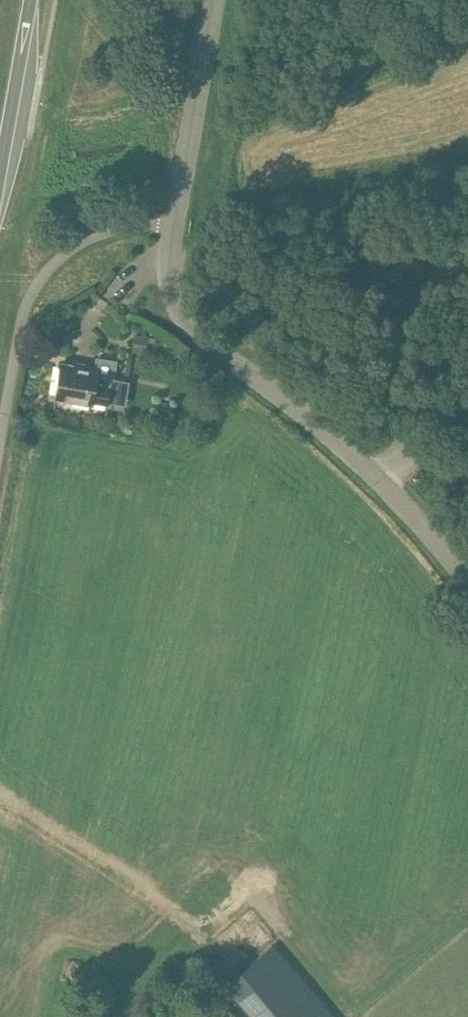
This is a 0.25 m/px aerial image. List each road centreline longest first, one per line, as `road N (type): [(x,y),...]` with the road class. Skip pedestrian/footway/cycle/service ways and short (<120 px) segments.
road 1 (unclassified): [(379,479),(187,319),(172,261),(174,228),(212,0)]
road 2 (primary): [(0,177),(32,0)]
road 3 (unclassified): [(467,578),(379,479)]

